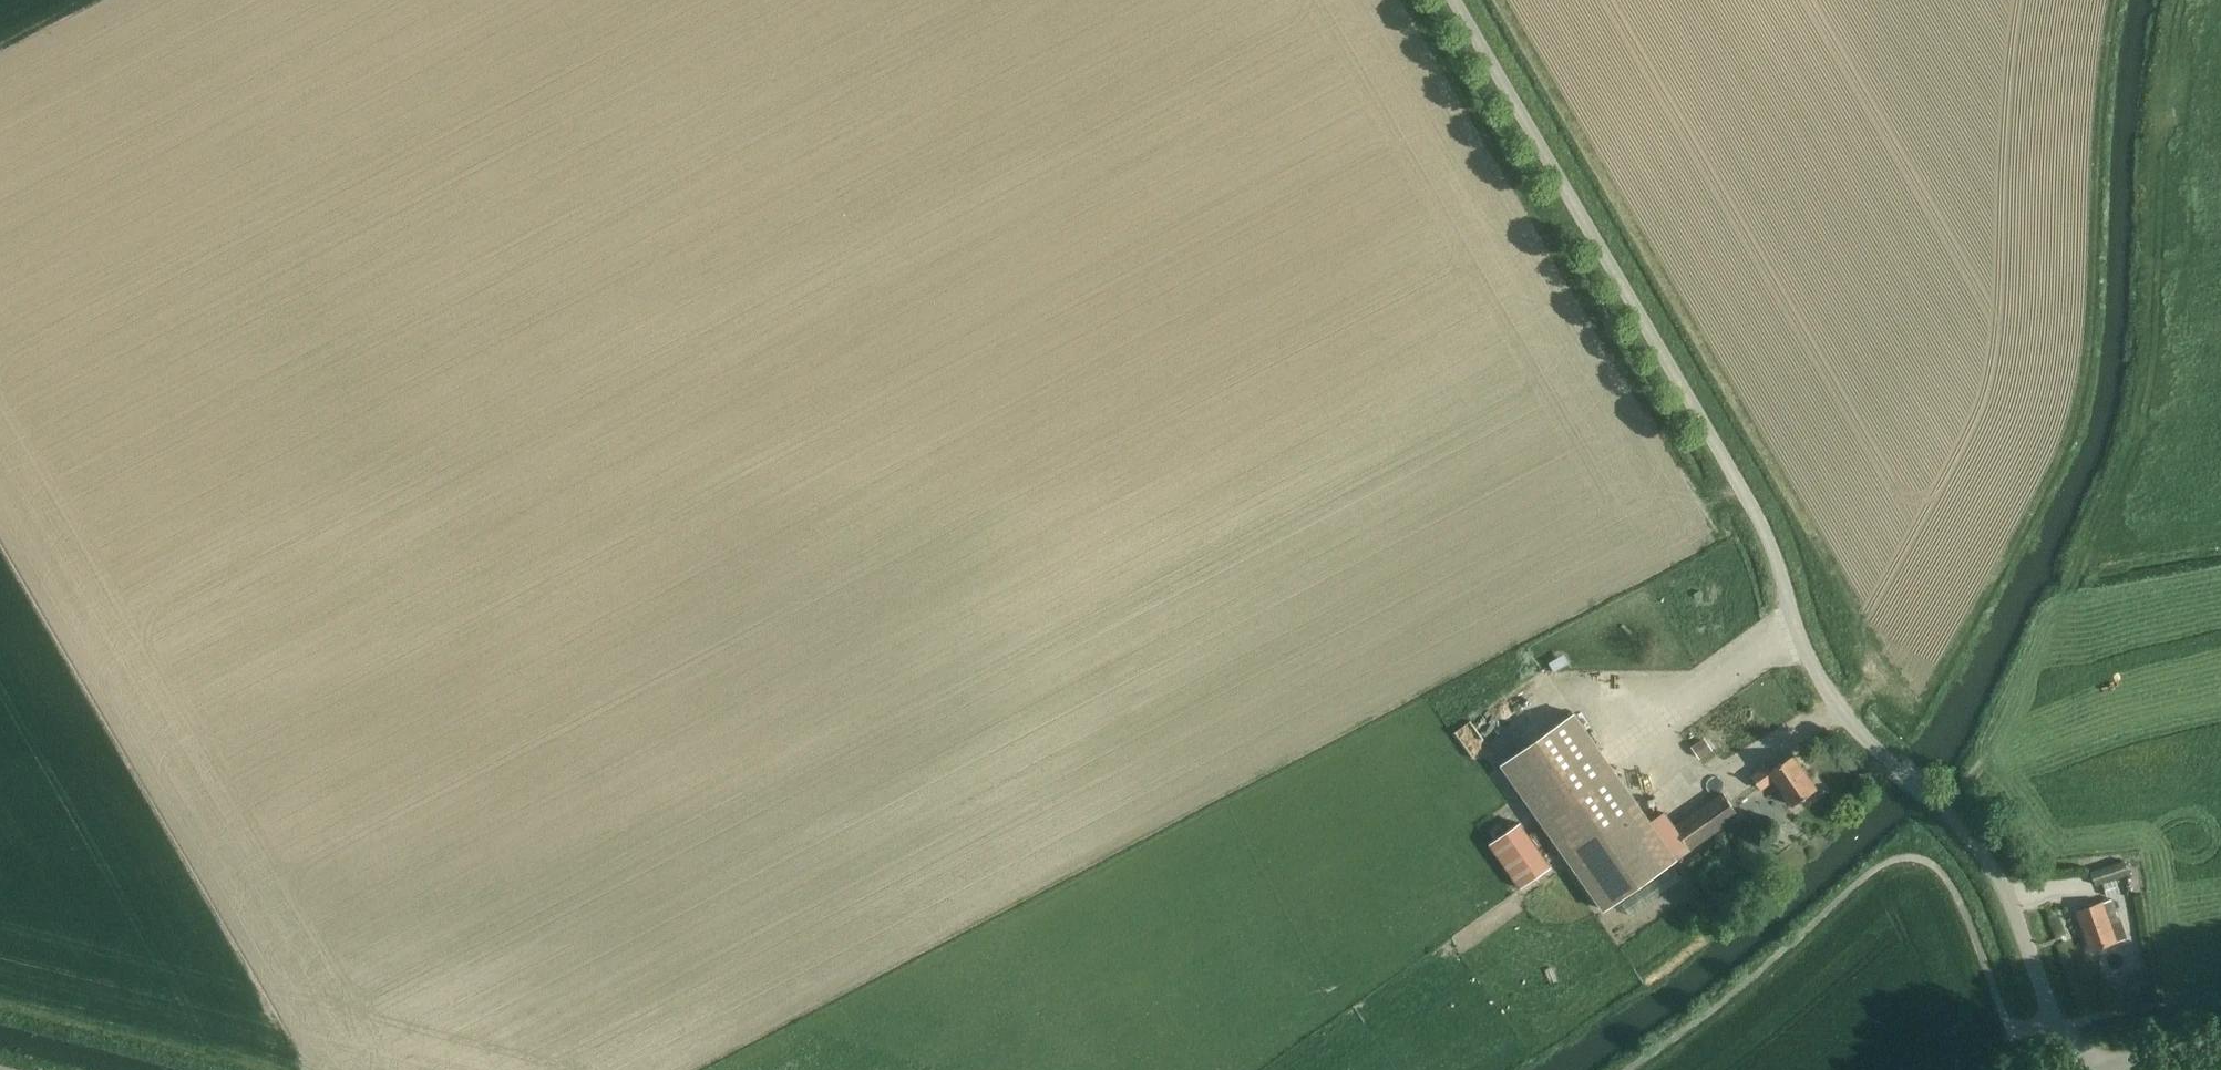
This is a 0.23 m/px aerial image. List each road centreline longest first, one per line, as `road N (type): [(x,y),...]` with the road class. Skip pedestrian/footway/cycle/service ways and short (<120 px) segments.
road 1 (unclassified): [(2078,1069),(2008,897),(1958,825),(1839,709),(1809,663),(1766,535),(1453,0)]

